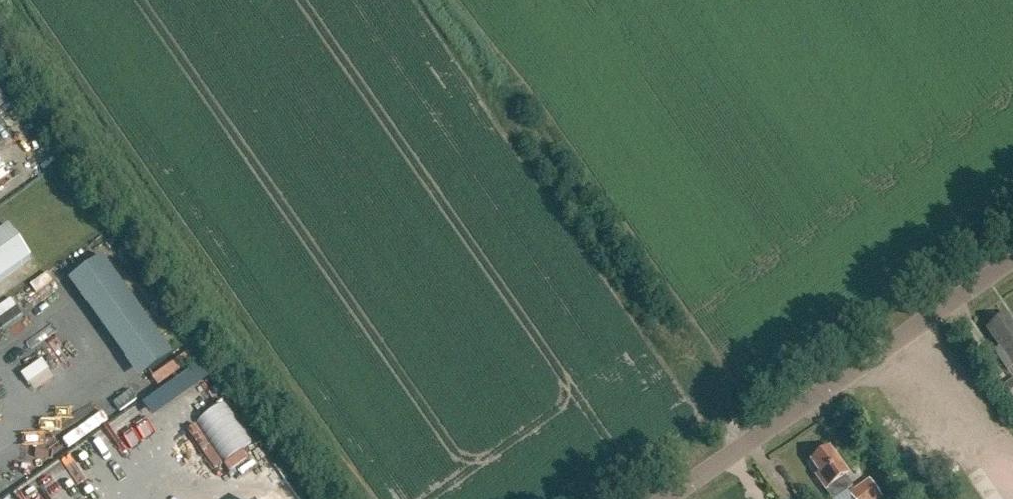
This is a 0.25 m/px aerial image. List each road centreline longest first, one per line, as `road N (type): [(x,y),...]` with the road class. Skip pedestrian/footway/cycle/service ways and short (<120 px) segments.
road 1 (residential): [(664,498),(1012,259)]

